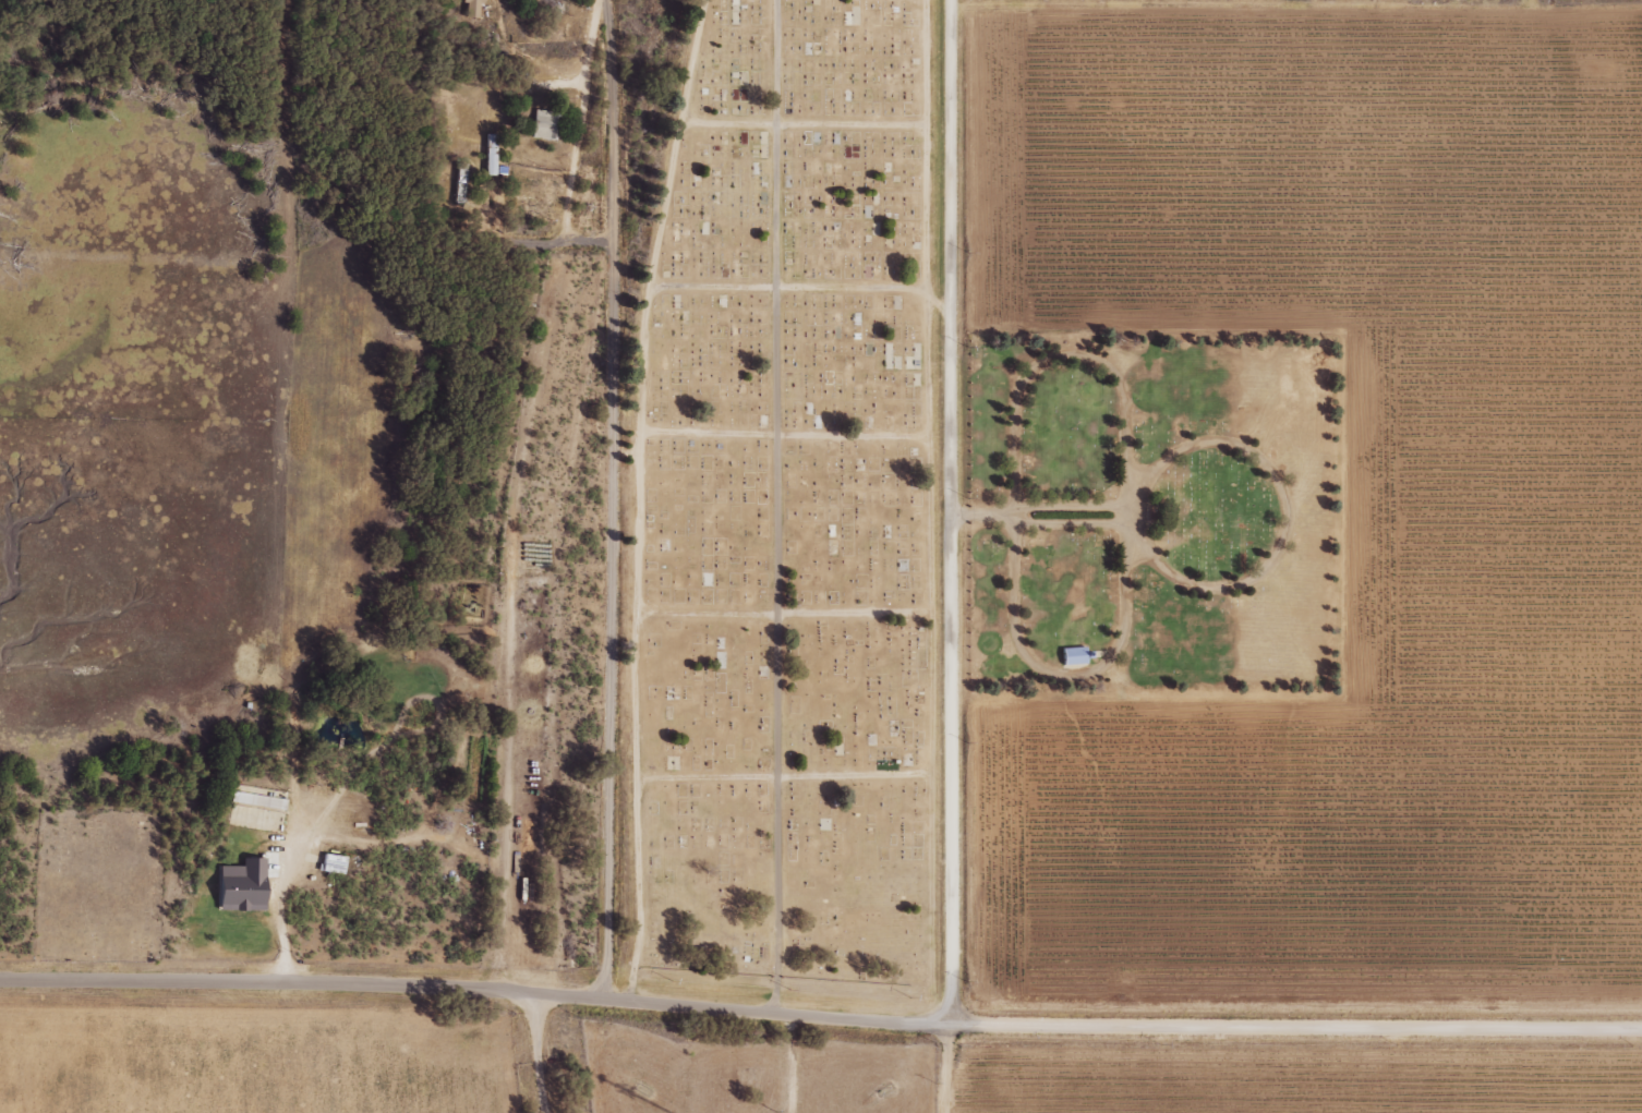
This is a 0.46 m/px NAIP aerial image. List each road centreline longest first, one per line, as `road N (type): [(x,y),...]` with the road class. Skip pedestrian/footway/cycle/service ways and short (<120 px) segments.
road 1 (residential): [(1641,1027),(952,1024),(448,997),(0,991)]
road 2 (residential): [(952,1024),(950,0)]

